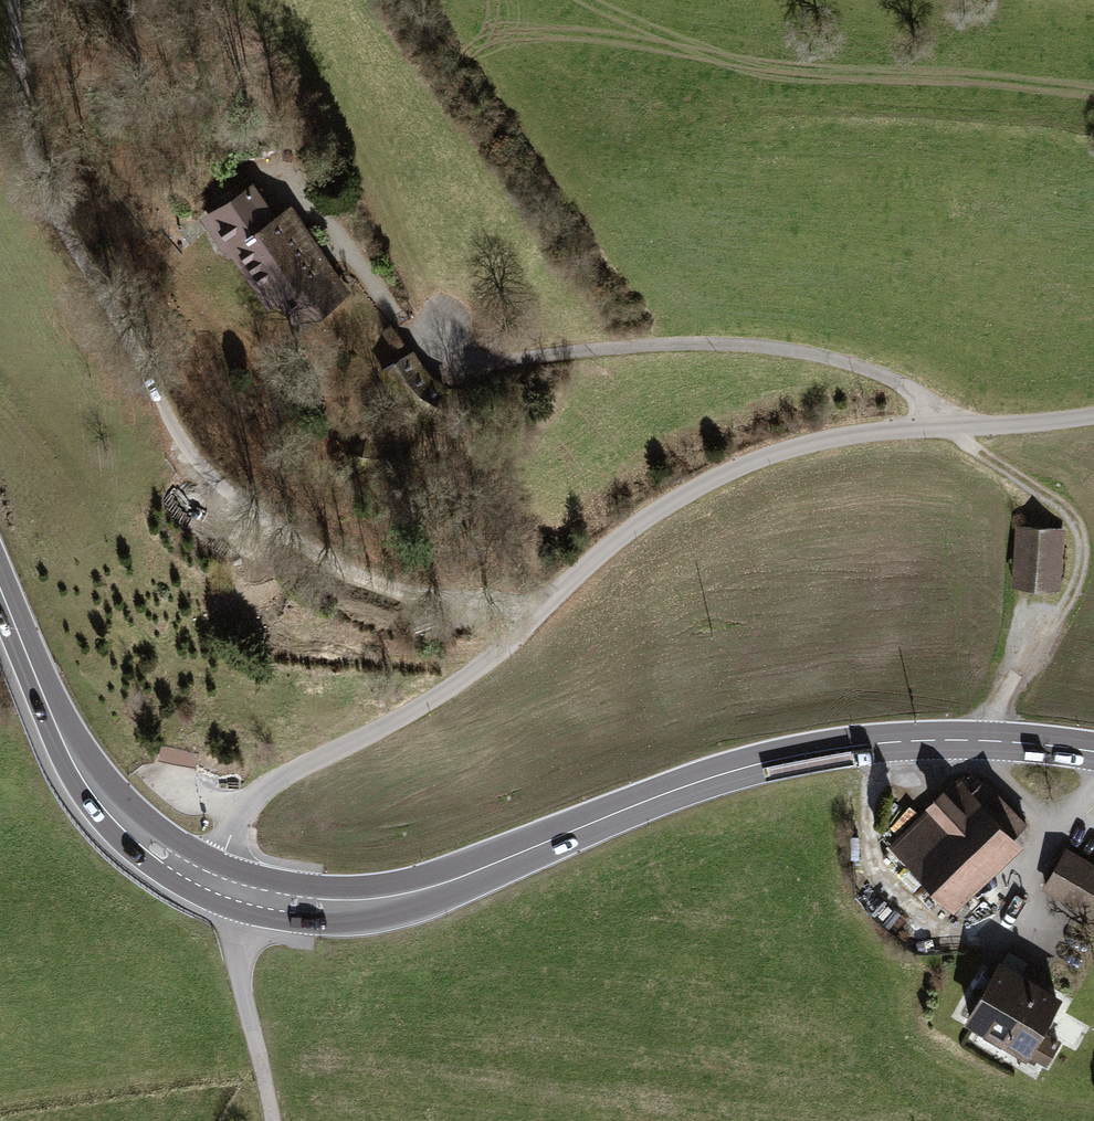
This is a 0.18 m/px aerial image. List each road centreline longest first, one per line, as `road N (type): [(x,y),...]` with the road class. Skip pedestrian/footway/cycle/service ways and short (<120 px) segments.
road 1 (unclassified): [(229,887),(225,852),(260,790),(416,710),(487,661),(605,548),(678,498),(755,461),(844,436),(1093,415)]
road 2 (track): [(545,605),(439,597),(360,580),(212,485),(94,287),(30,148),(14,0)]
road 3 (secondary): [(1093,753),(943,740),(798,755),(716,777),(377,906),(285,904),(229,887)]
road 4 (track): [(946,427),(907,391),(812,358),(630,354),(449,370),(279,165)]
road 5 (track): [(946,427),(1070,518),(1083,539),(1077,573),(994,741)]
road 6 (secondary): [(229,887),(178,864),(81,771),(0,587)]
road 7 (unclassified): [(229,887),(272,1120)]

